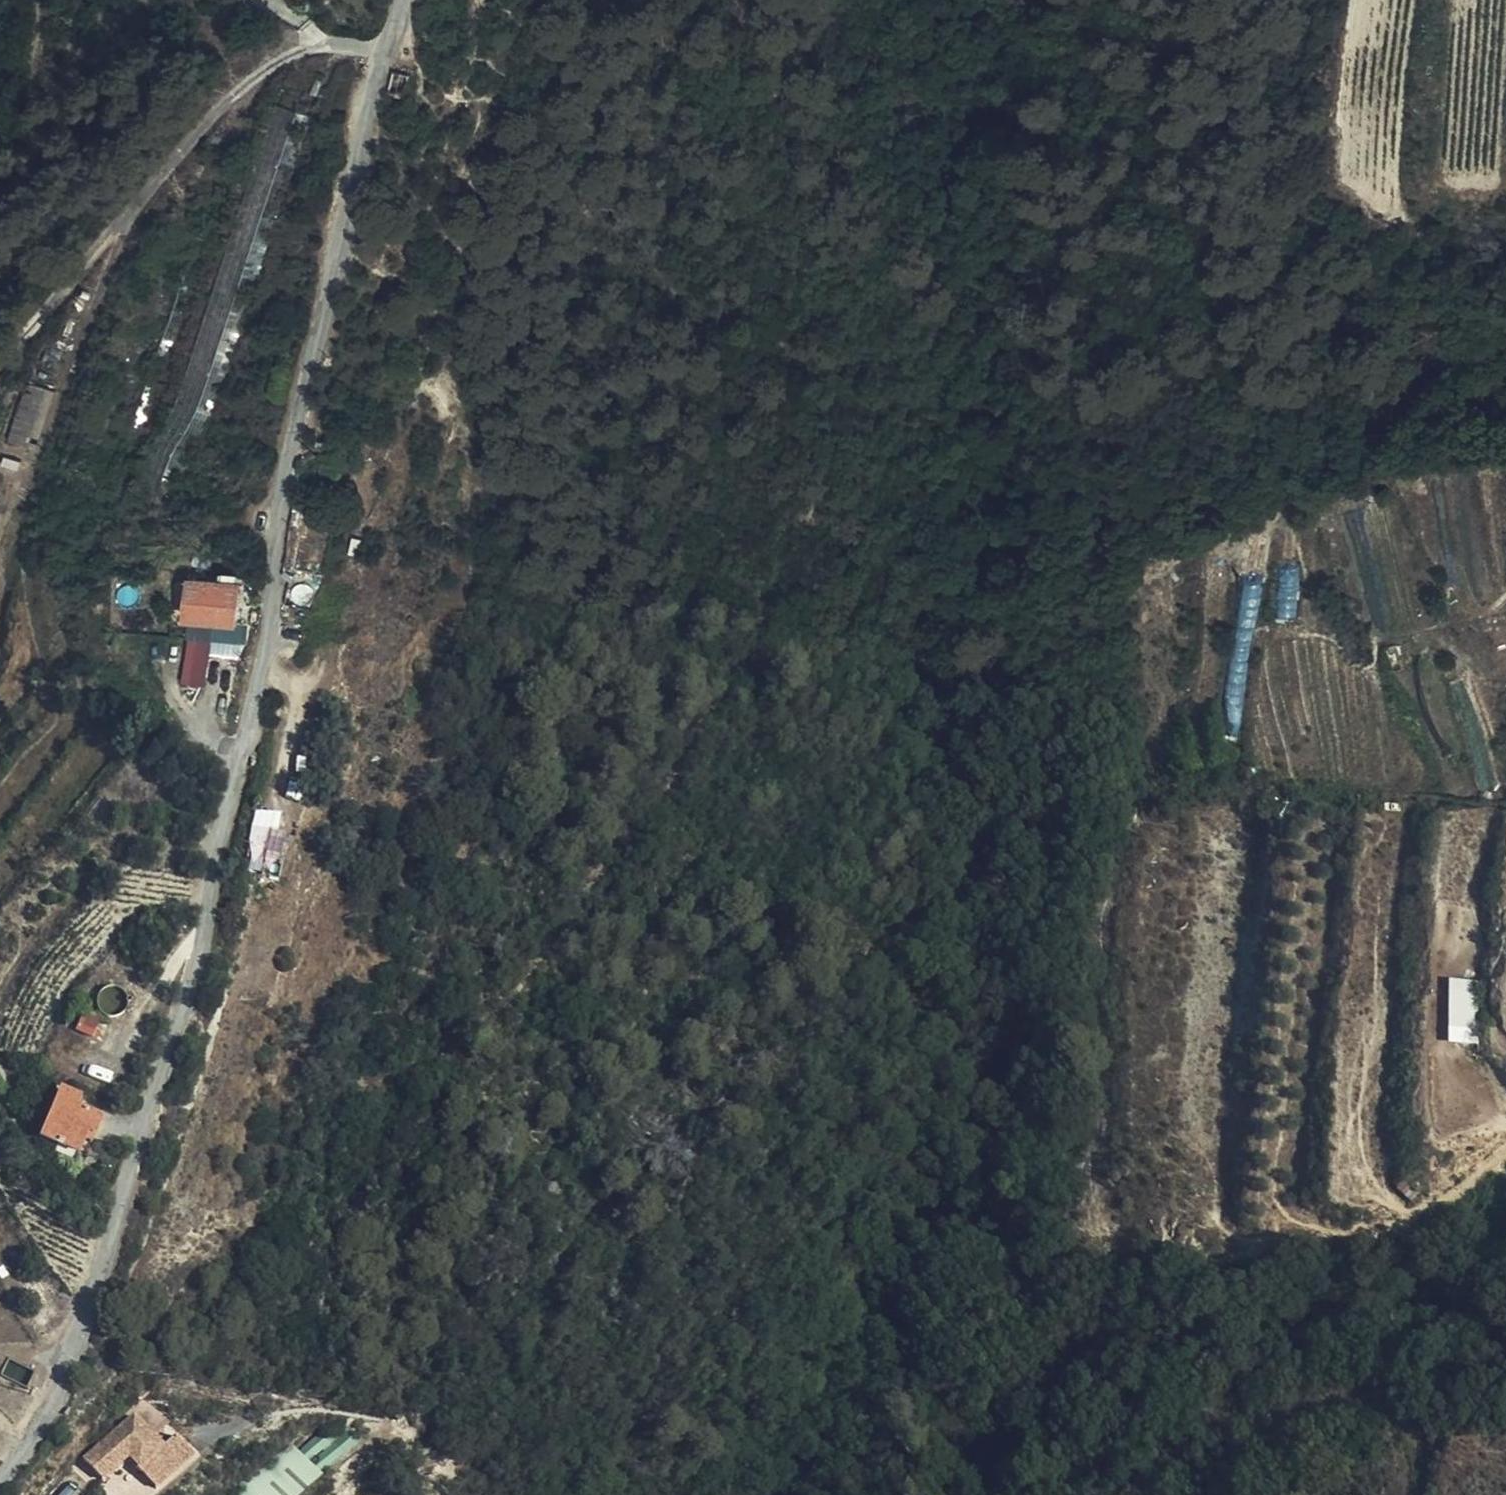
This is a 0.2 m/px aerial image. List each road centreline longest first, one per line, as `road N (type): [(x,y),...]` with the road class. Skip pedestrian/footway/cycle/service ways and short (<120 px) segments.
road 1 (residential): [(400,0),(289,459),(272,631),(186,1013),(79,1337),(48,1408),(0,1478)]
road 2 (track): [(385,52),(320,43),(282,59),(230,102),(0,378)]

